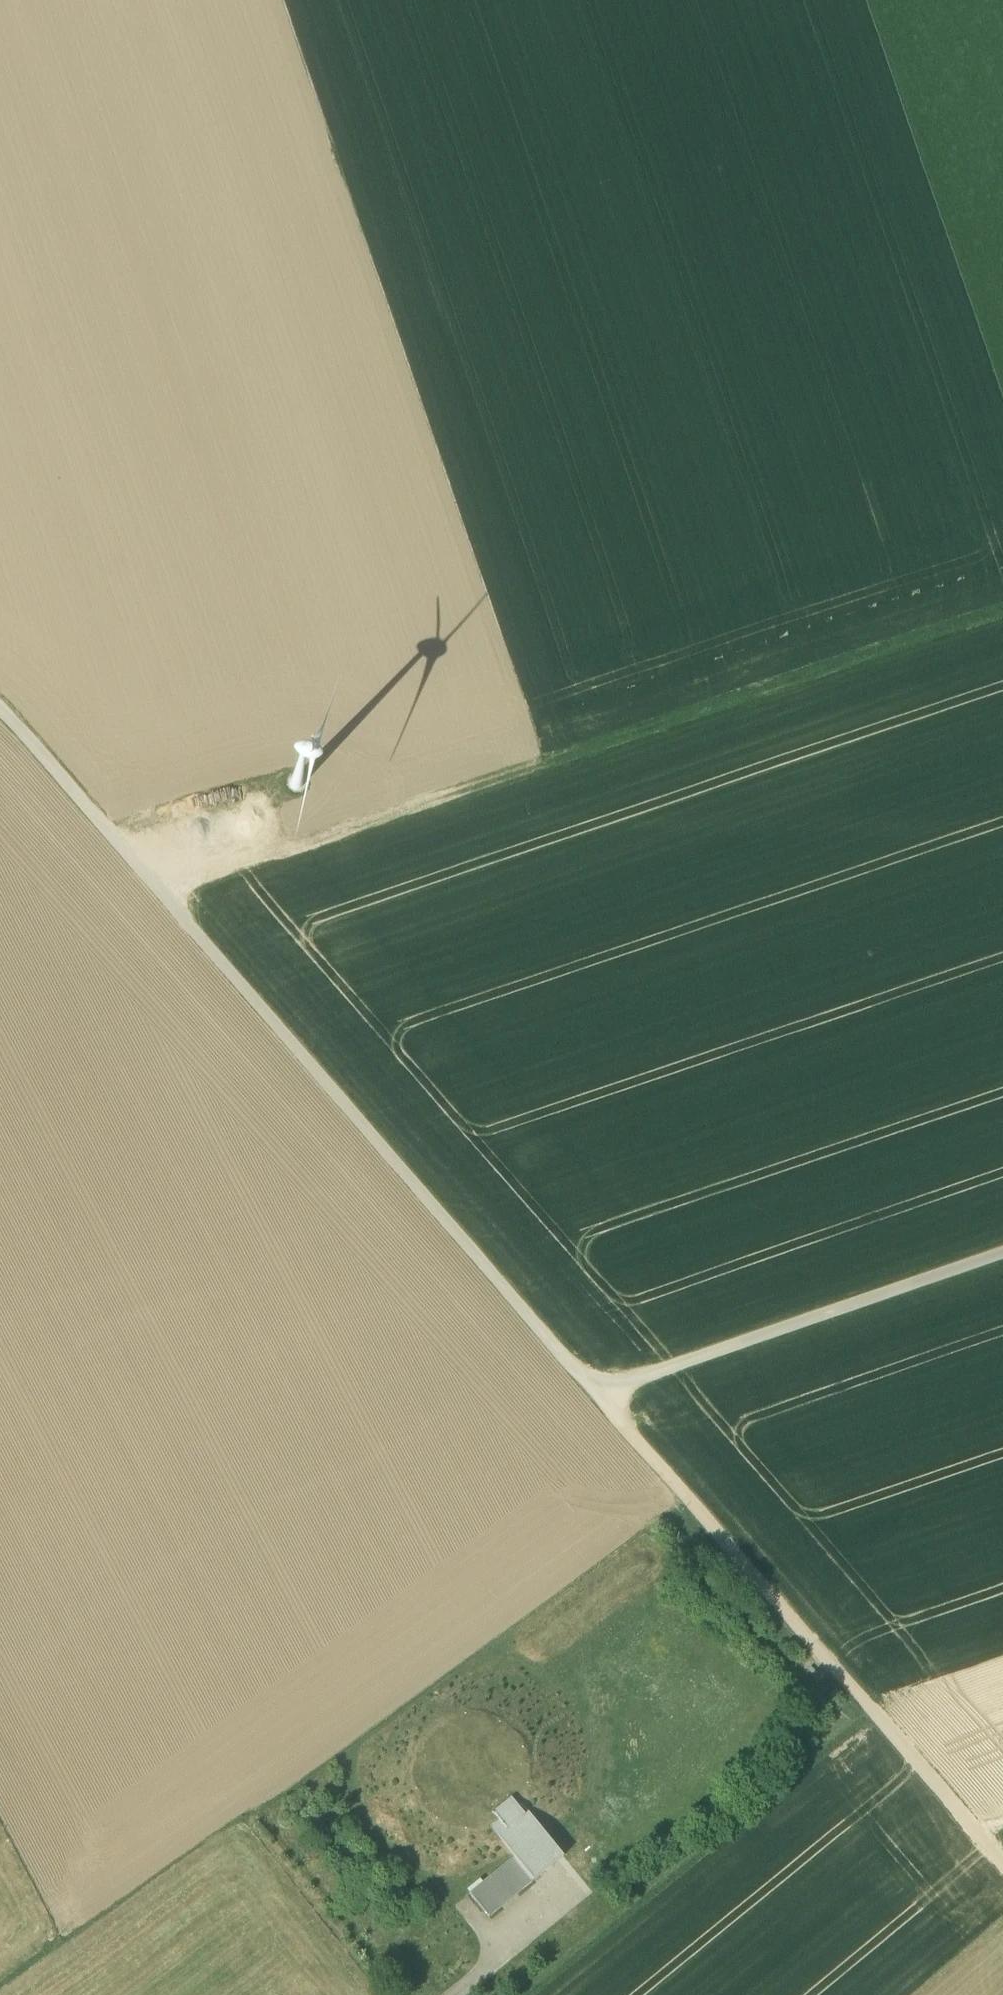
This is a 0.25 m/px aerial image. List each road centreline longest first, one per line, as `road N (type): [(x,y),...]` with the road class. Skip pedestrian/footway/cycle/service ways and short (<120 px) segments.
road 1 (unclassified): [(0,703),(596,1394),(1002,1255)]
road 2 (track): [(596,1394),(1002,1869)]
road 3 (track): [(455,1994),(576,1897)]

